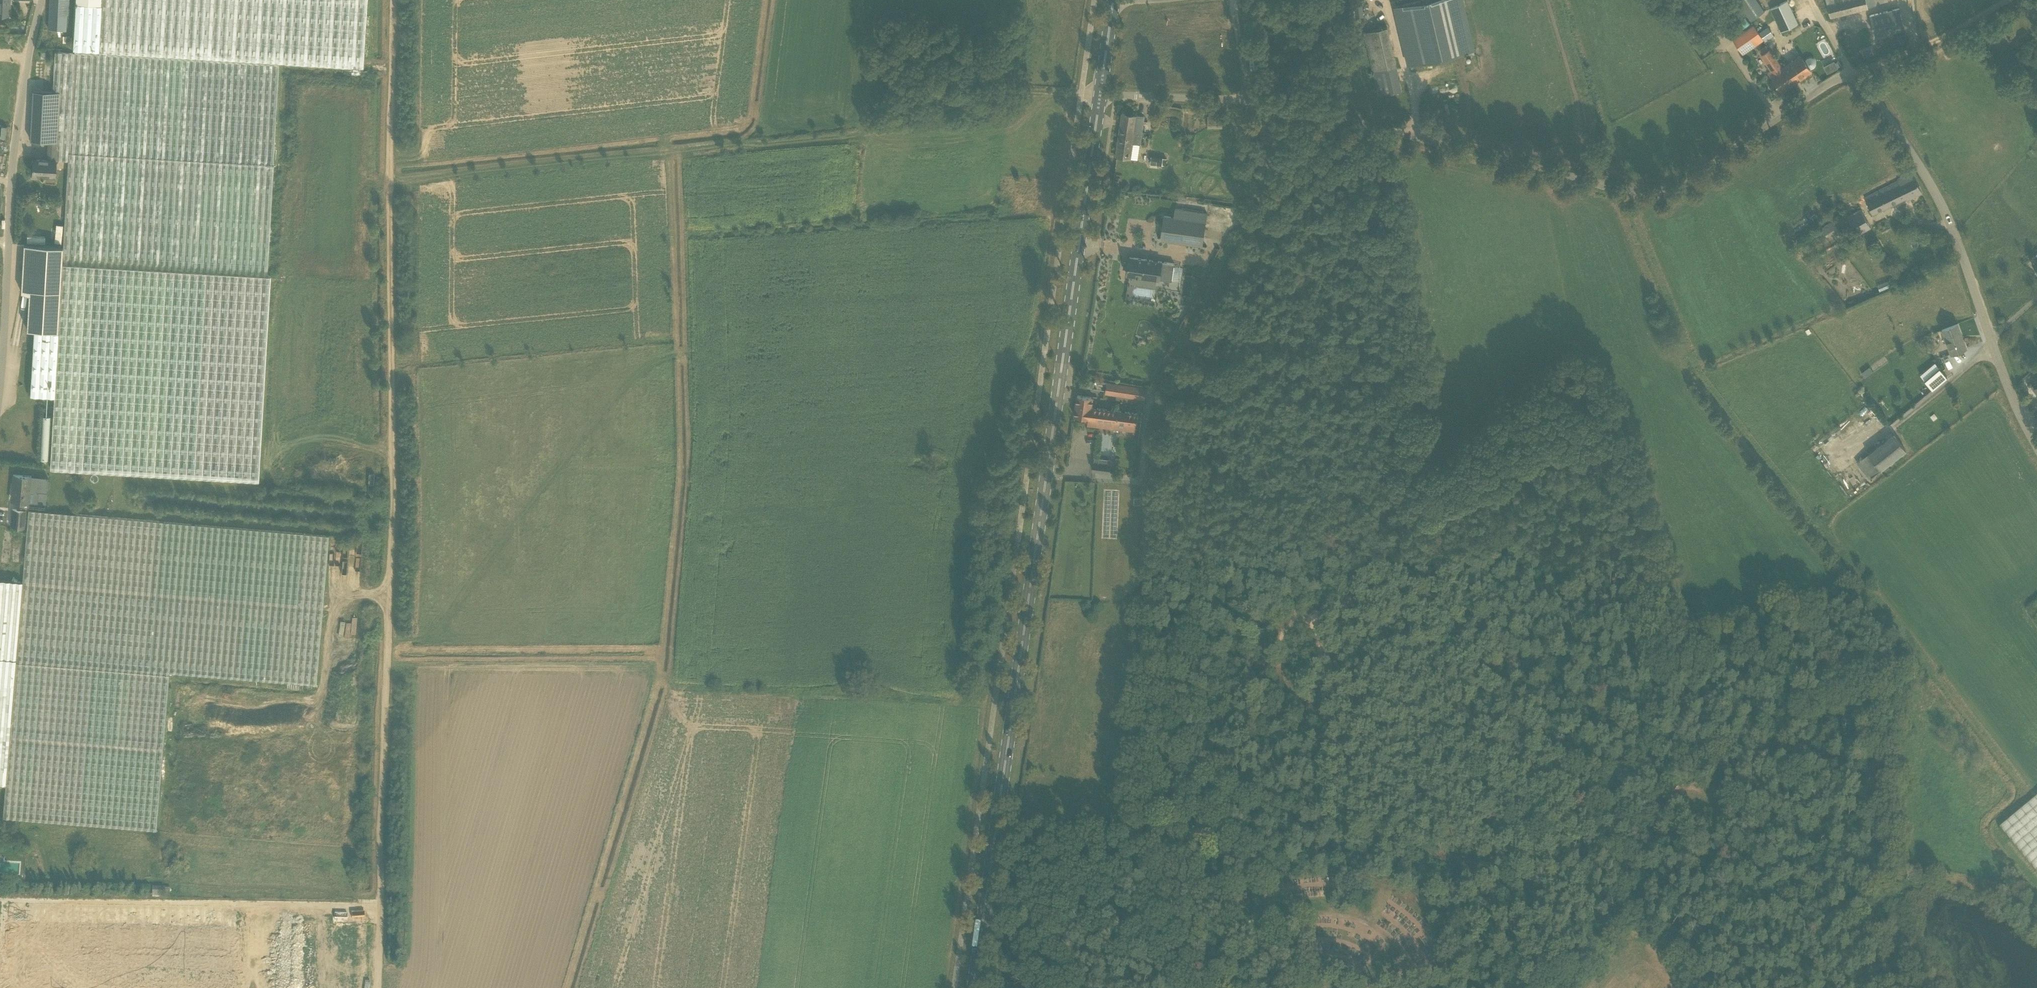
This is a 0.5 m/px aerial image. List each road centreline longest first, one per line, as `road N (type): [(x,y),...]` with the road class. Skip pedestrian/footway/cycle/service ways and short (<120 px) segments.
road 1 (track): [(377,987),(393,491),(394,0)]
road 2 (primary): [(974,987),(1100,96)]
road 3 (unclassified): [(1855,74),(1684,182),(1653,191),(1278,106),(1136,95)]
road 4 (track): [(1398,134),(1427,361),(1414,458),(1419,505),(1483,609),(1593,844)]
road 5 (track): [(389,183),(853,136),(863,129),(867,90),(878,78),(1081,96)]
road 6 (track): [(1350,123),(1231,246),(1160,382),(1144,421),(1144,596)]
road 7 (unclassified): [(2036,445),(1946,217),(1855,74)]
road 8 (unclassified): [(0,388),(16,130),(39,0)]
road 9 (track): [(1635,863),(1673,805),(1743,750),(1816,720),(1897,715)]
road 10 (track): [(1855,74),(1950,35),(2010,0)]
road 11 (track): [(1635,863),(1615,931),(1569,987)]

